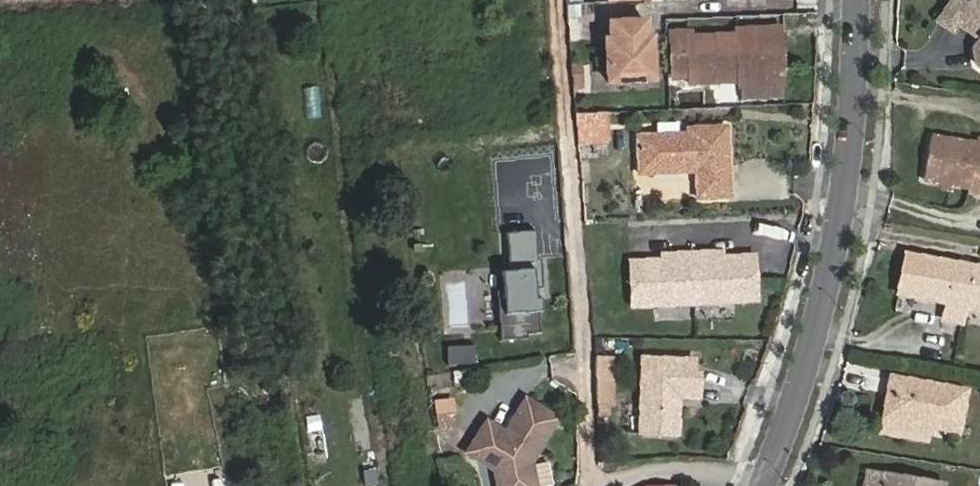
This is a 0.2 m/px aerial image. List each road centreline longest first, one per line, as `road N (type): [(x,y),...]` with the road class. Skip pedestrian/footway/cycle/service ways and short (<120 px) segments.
road 1 (tertiary): [(757,482),(847,220),(852,0)]
road 2 (residential): [(591,485),(678,468),(757,482)]

